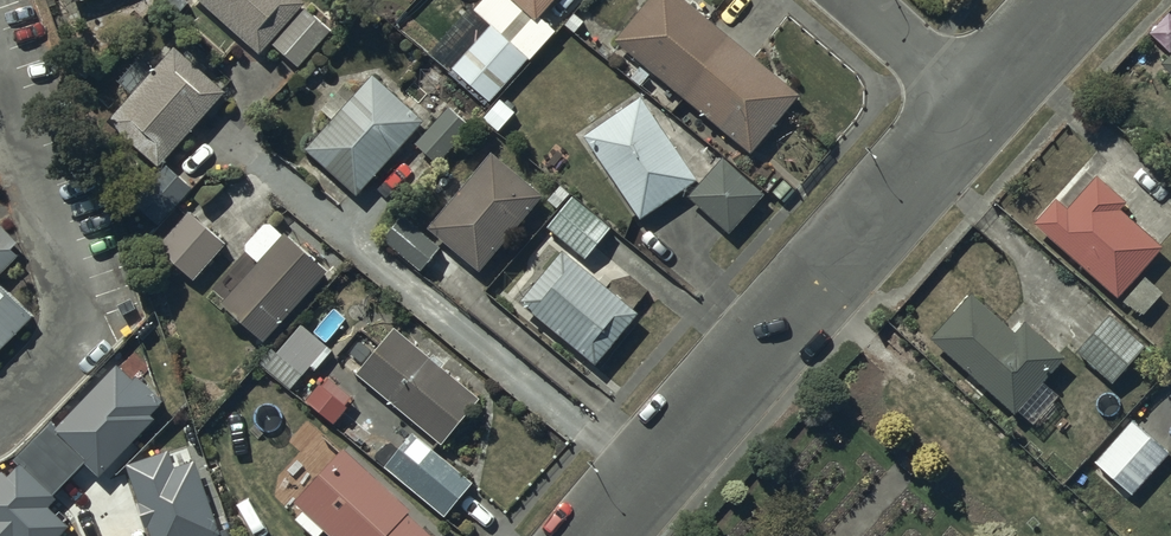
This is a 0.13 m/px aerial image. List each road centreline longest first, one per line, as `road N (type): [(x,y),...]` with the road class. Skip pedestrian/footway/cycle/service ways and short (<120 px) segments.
road 1 (residential): [(597,535),(973,104)]
road 2 (residential): [(851,0),(973,104)]
road 3 (residential): [(973,104),(1075,0)]

